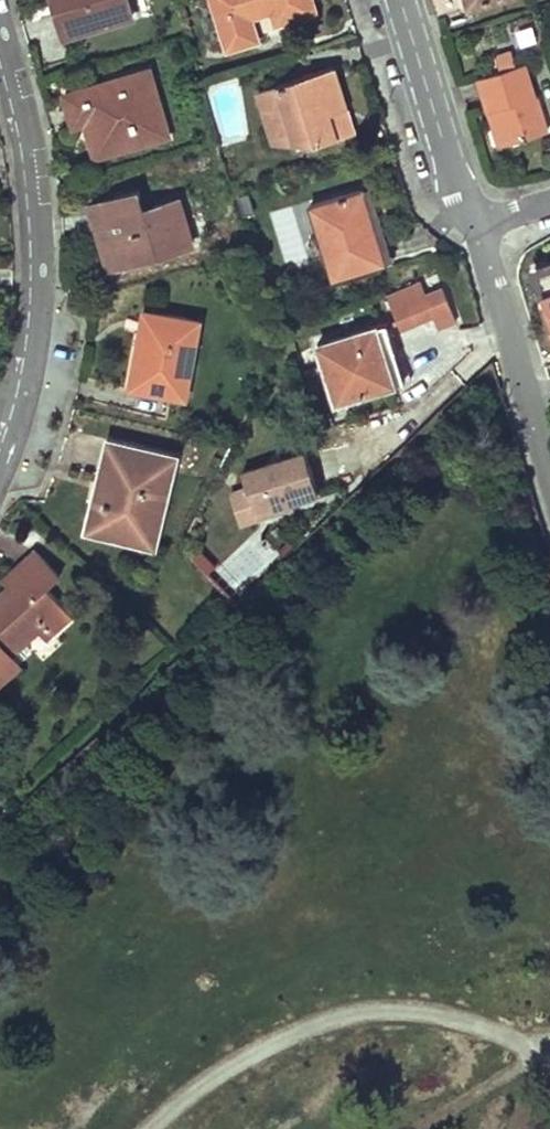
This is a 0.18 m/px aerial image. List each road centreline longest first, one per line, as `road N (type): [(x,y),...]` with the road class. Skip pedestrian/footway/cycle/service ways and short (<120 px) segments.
road 1 (residential): [(0,5),(42,195),(46,302),(17,424)]
road 2 (residential): [(480,225),(549,474)]
road 3 (residential): [(480,225),(454,178),(400,0)]

